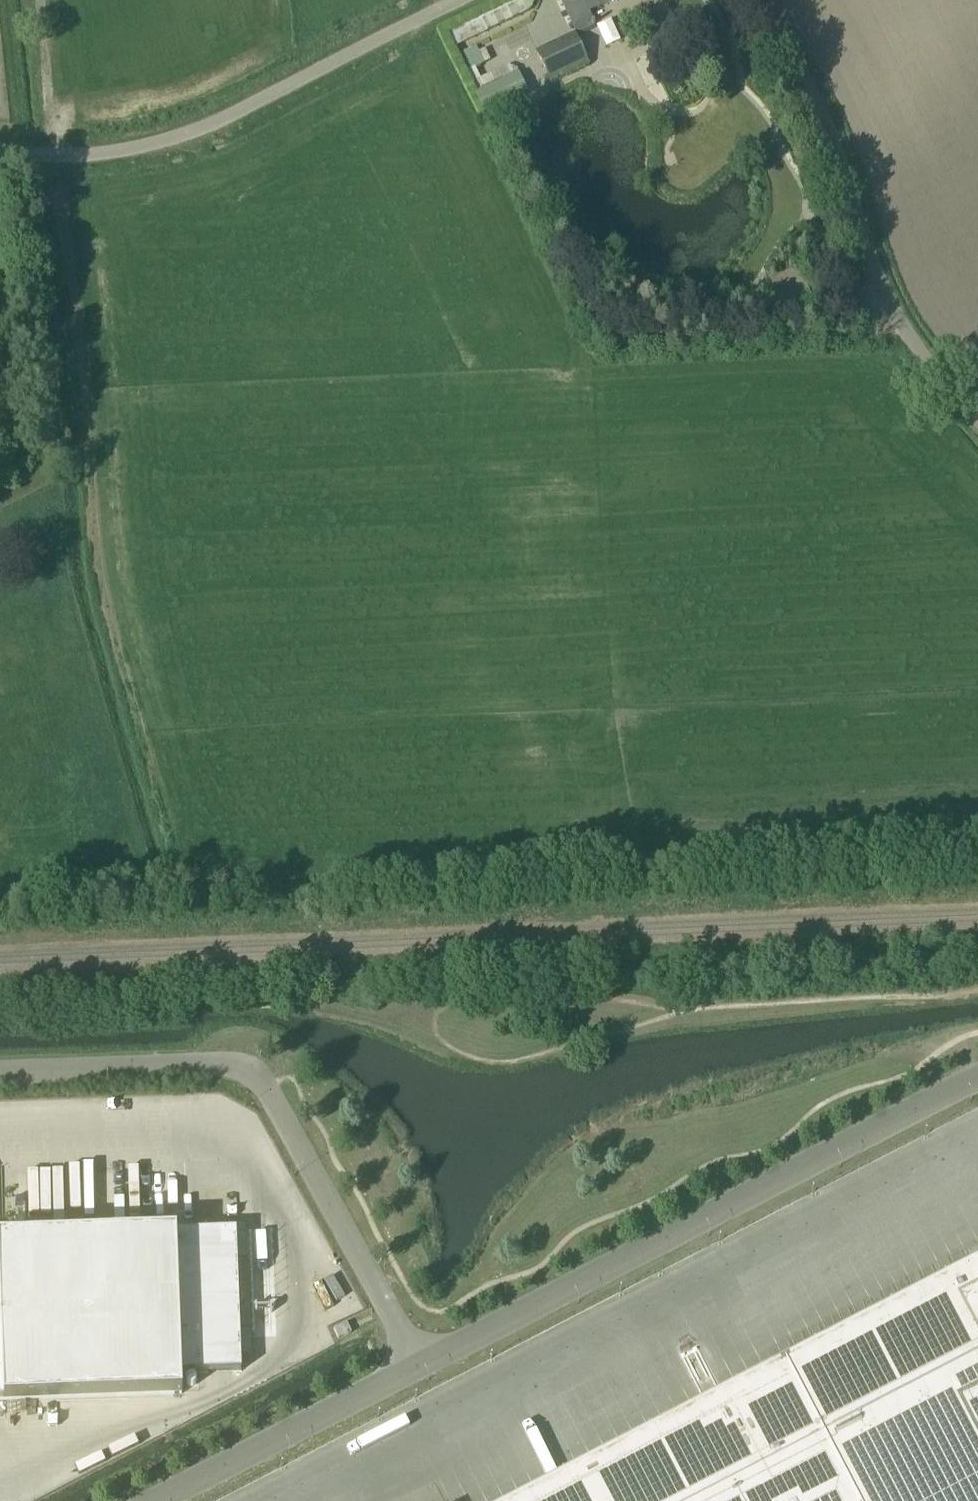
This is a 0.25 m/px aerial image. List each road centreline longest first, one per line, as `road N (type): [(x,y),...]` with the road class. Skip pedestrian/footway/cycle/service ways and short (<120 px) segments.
road 1 (unclassified): [(977,1080),(410,1364)]
road 2 (unclassified): [(0,1075),(210,1068),(253,1082),(410,1364)]
road 3 (unclassified): [(977,433),(913,364),(815,100),(760,0)]
road 4 (unclassified): [(0,149),(92,153),(202,126),(456,0)]
road 5 (unclassified): [(410,1364),(153,1500)]

